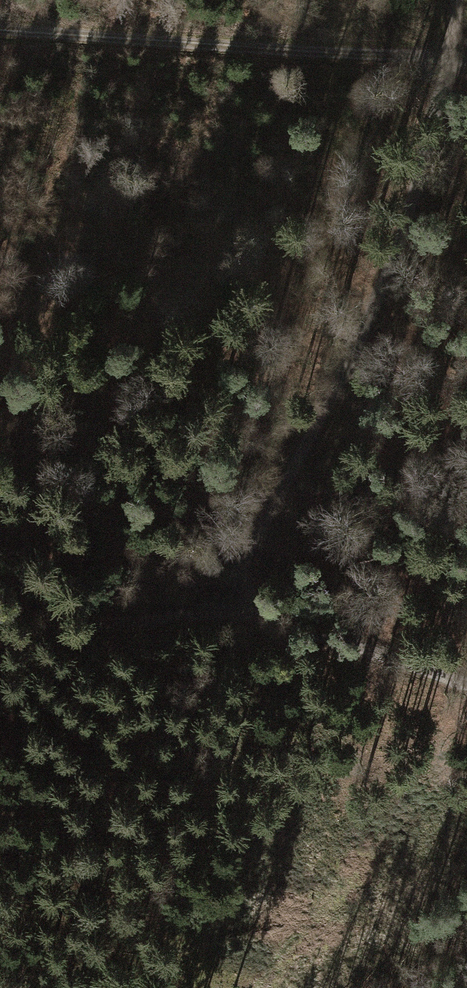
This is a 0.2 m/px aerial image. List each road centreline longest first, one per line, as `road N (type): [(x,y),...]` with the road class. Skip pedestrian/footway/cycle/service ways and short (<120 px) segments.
road 1 (track): [(455,0),(455,59),(385,286),(263,535),(211,611)]
road 2 (track): [(0,20),(455,59)]
road 3 (track): [(211,611),(339,647),(466,702)]
road 4 (track): [(211,611),(0,618)]

